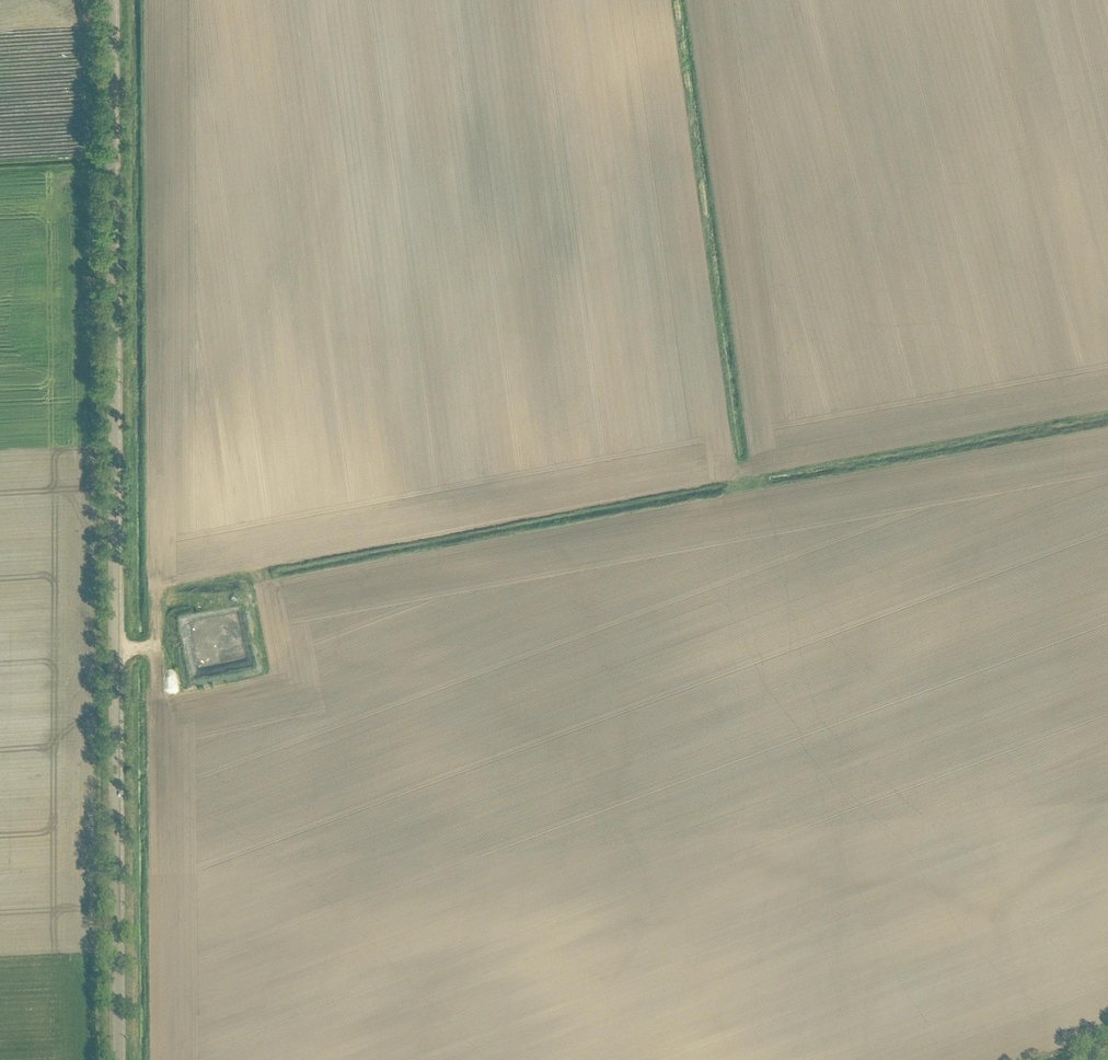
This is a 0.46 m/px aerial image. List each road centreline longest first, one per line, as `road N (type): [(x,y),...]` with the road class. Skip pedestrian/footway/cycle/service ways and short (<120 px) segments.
road 1 (tertiary): [(118,1059),(110,0)]

